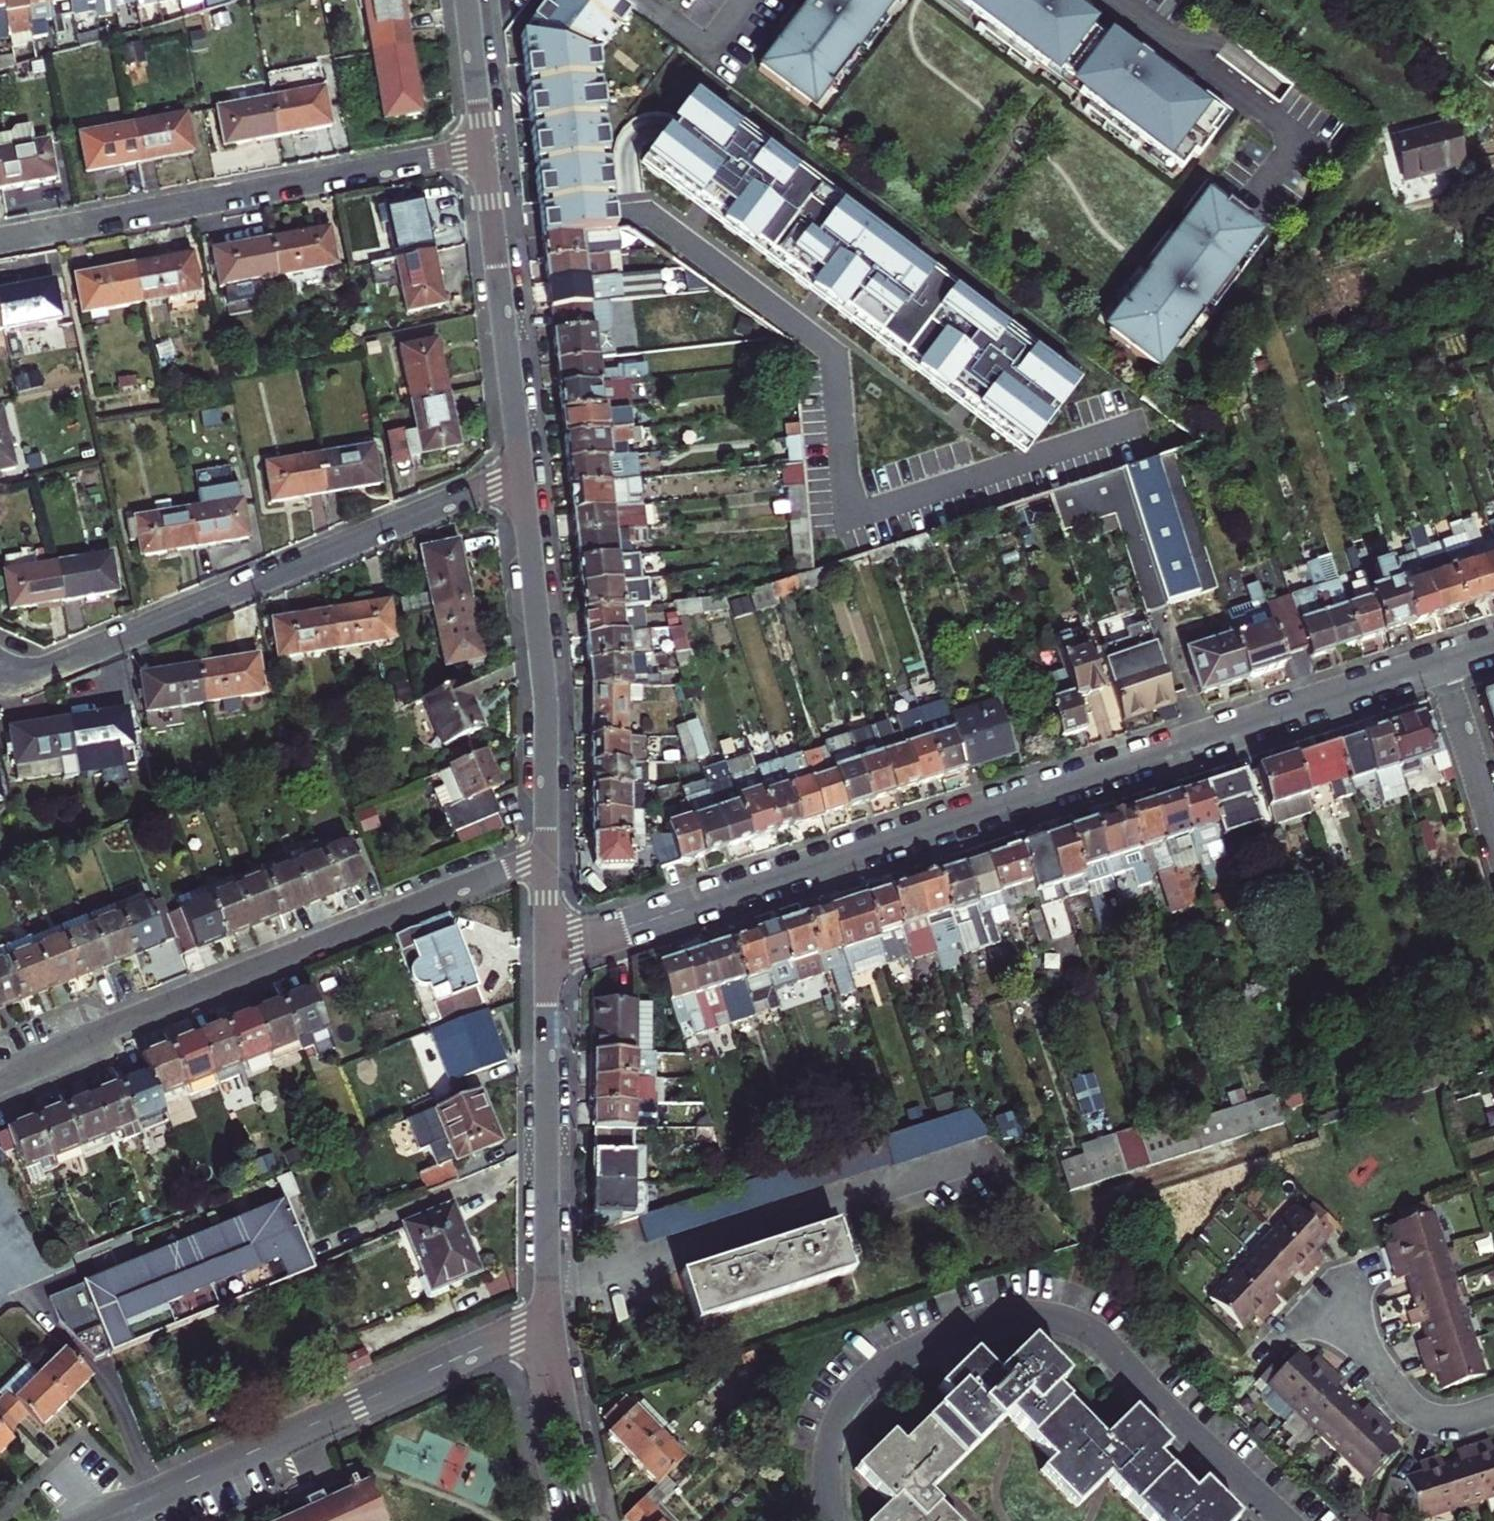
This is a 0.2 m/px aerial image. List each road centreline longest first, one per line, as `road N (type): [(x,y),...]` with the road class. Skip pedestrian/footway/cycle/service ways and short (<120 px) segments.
road 1 (residential): [(547,953),(1439,663)]
road 2 (residential): [(834,1520),(831,1441),(853,1393),(920,1346),(1022,1317),(1052,1318),(1103,1341),(1285,1520)]
road 3 (residential): [(0,1079),(548,855)]
road 4 (residential): [(0,668),(44,670),(523,475)]
road 5 (residential): [(0,243),(488,150)]
road 6 (residential): [(103,1520),(549,1318)]
road 7 (residential): [(548,855),(546,659),(523,475)]
road 8 (residential): [(549,1318),(547,953)]
road 9 (residential): [(523,475),(488,150)]
road 10 (residential): [(1335,1306),(1409,1405),(1442,1422),(1493,1411)]
road 11 (residential): [(1493,829),(1439,663)]
road 12 (residential): [(594,1520),(577,1434),(550,1358)]
road 13 (residential): [(550,1358),(549,1477),(559,1520)]
road 14 (residential): [(488,150),(468,0)]

